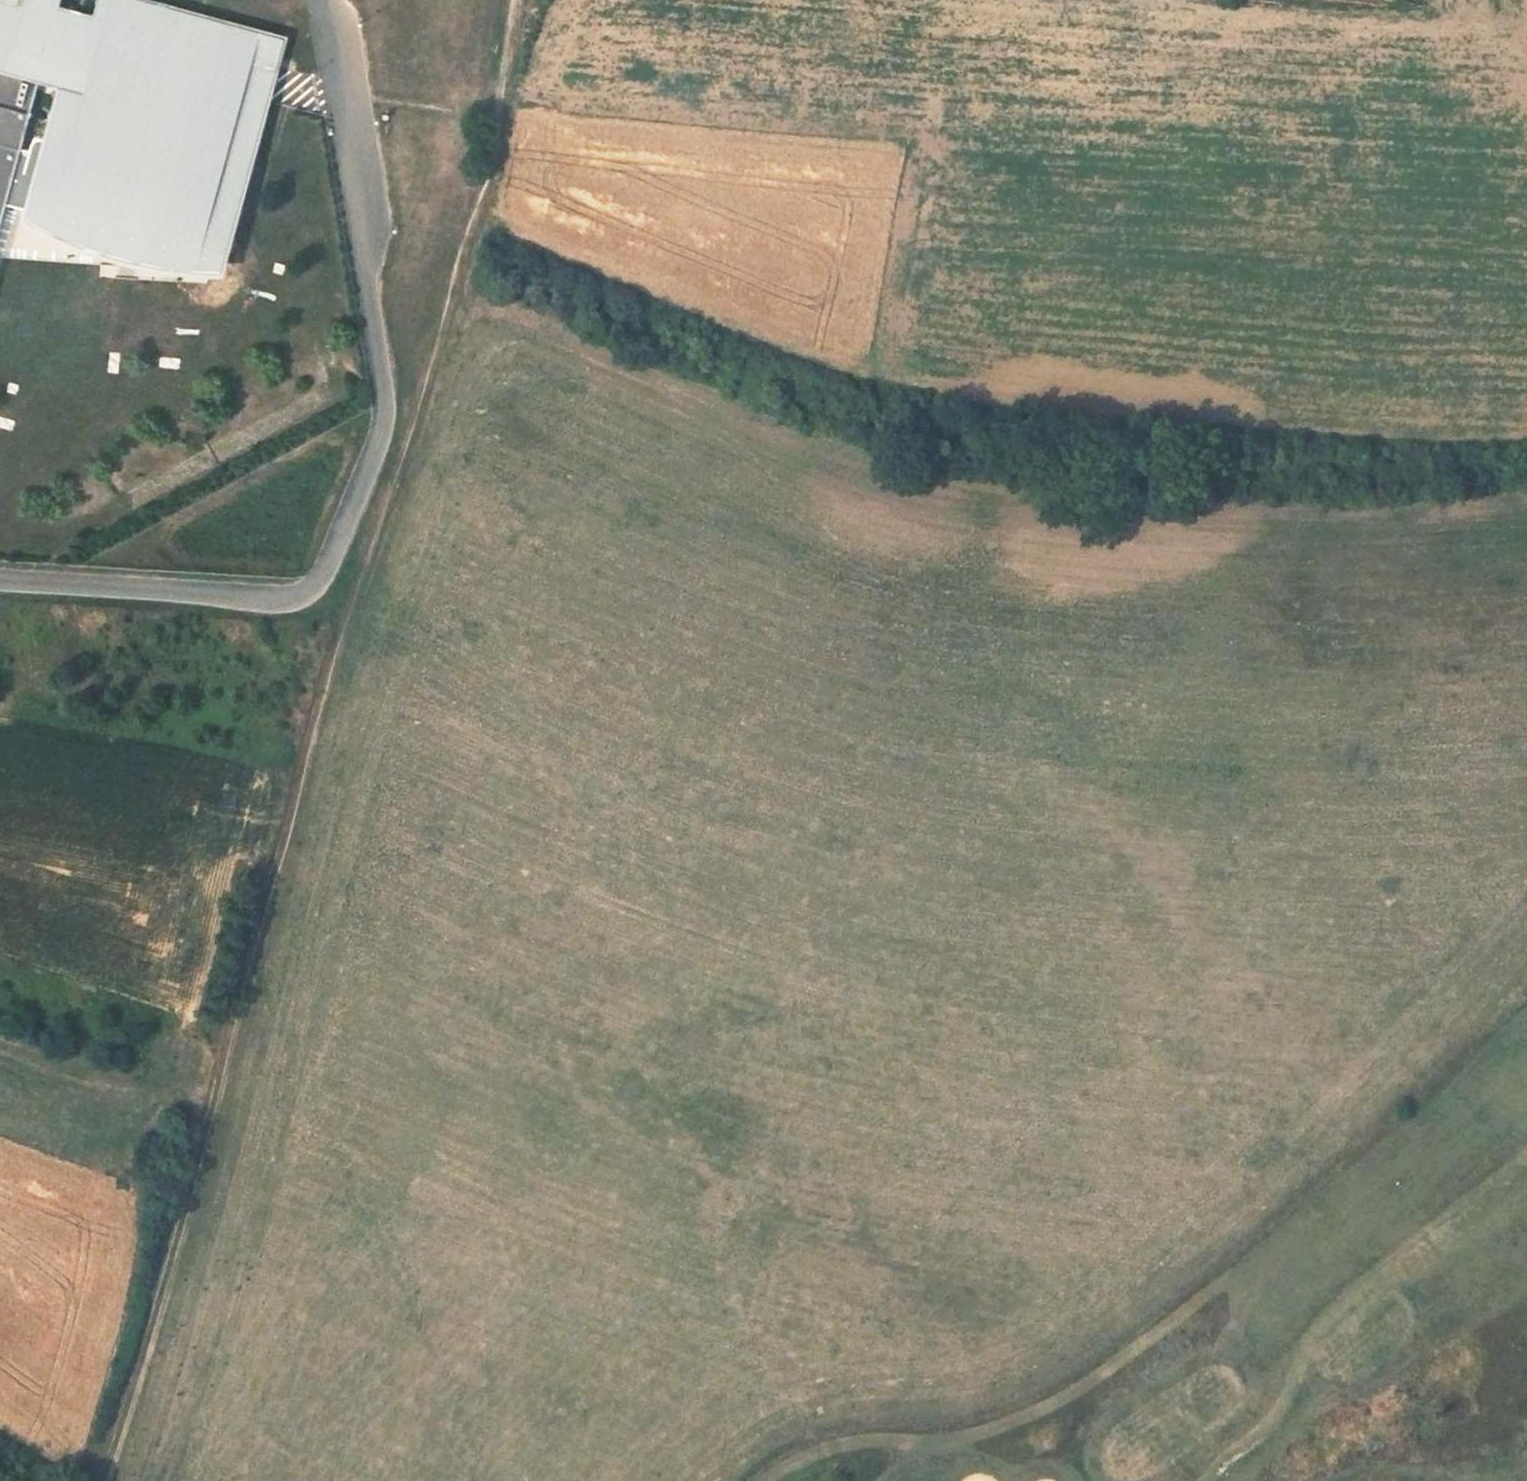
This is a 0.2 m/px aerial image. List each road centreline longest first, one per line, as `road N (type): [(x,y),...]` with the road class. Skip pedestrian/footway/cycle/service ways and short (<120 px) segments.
road 1 (track): [(516,0),(464,271),(303,759),(138,1390),(104,1480)]

